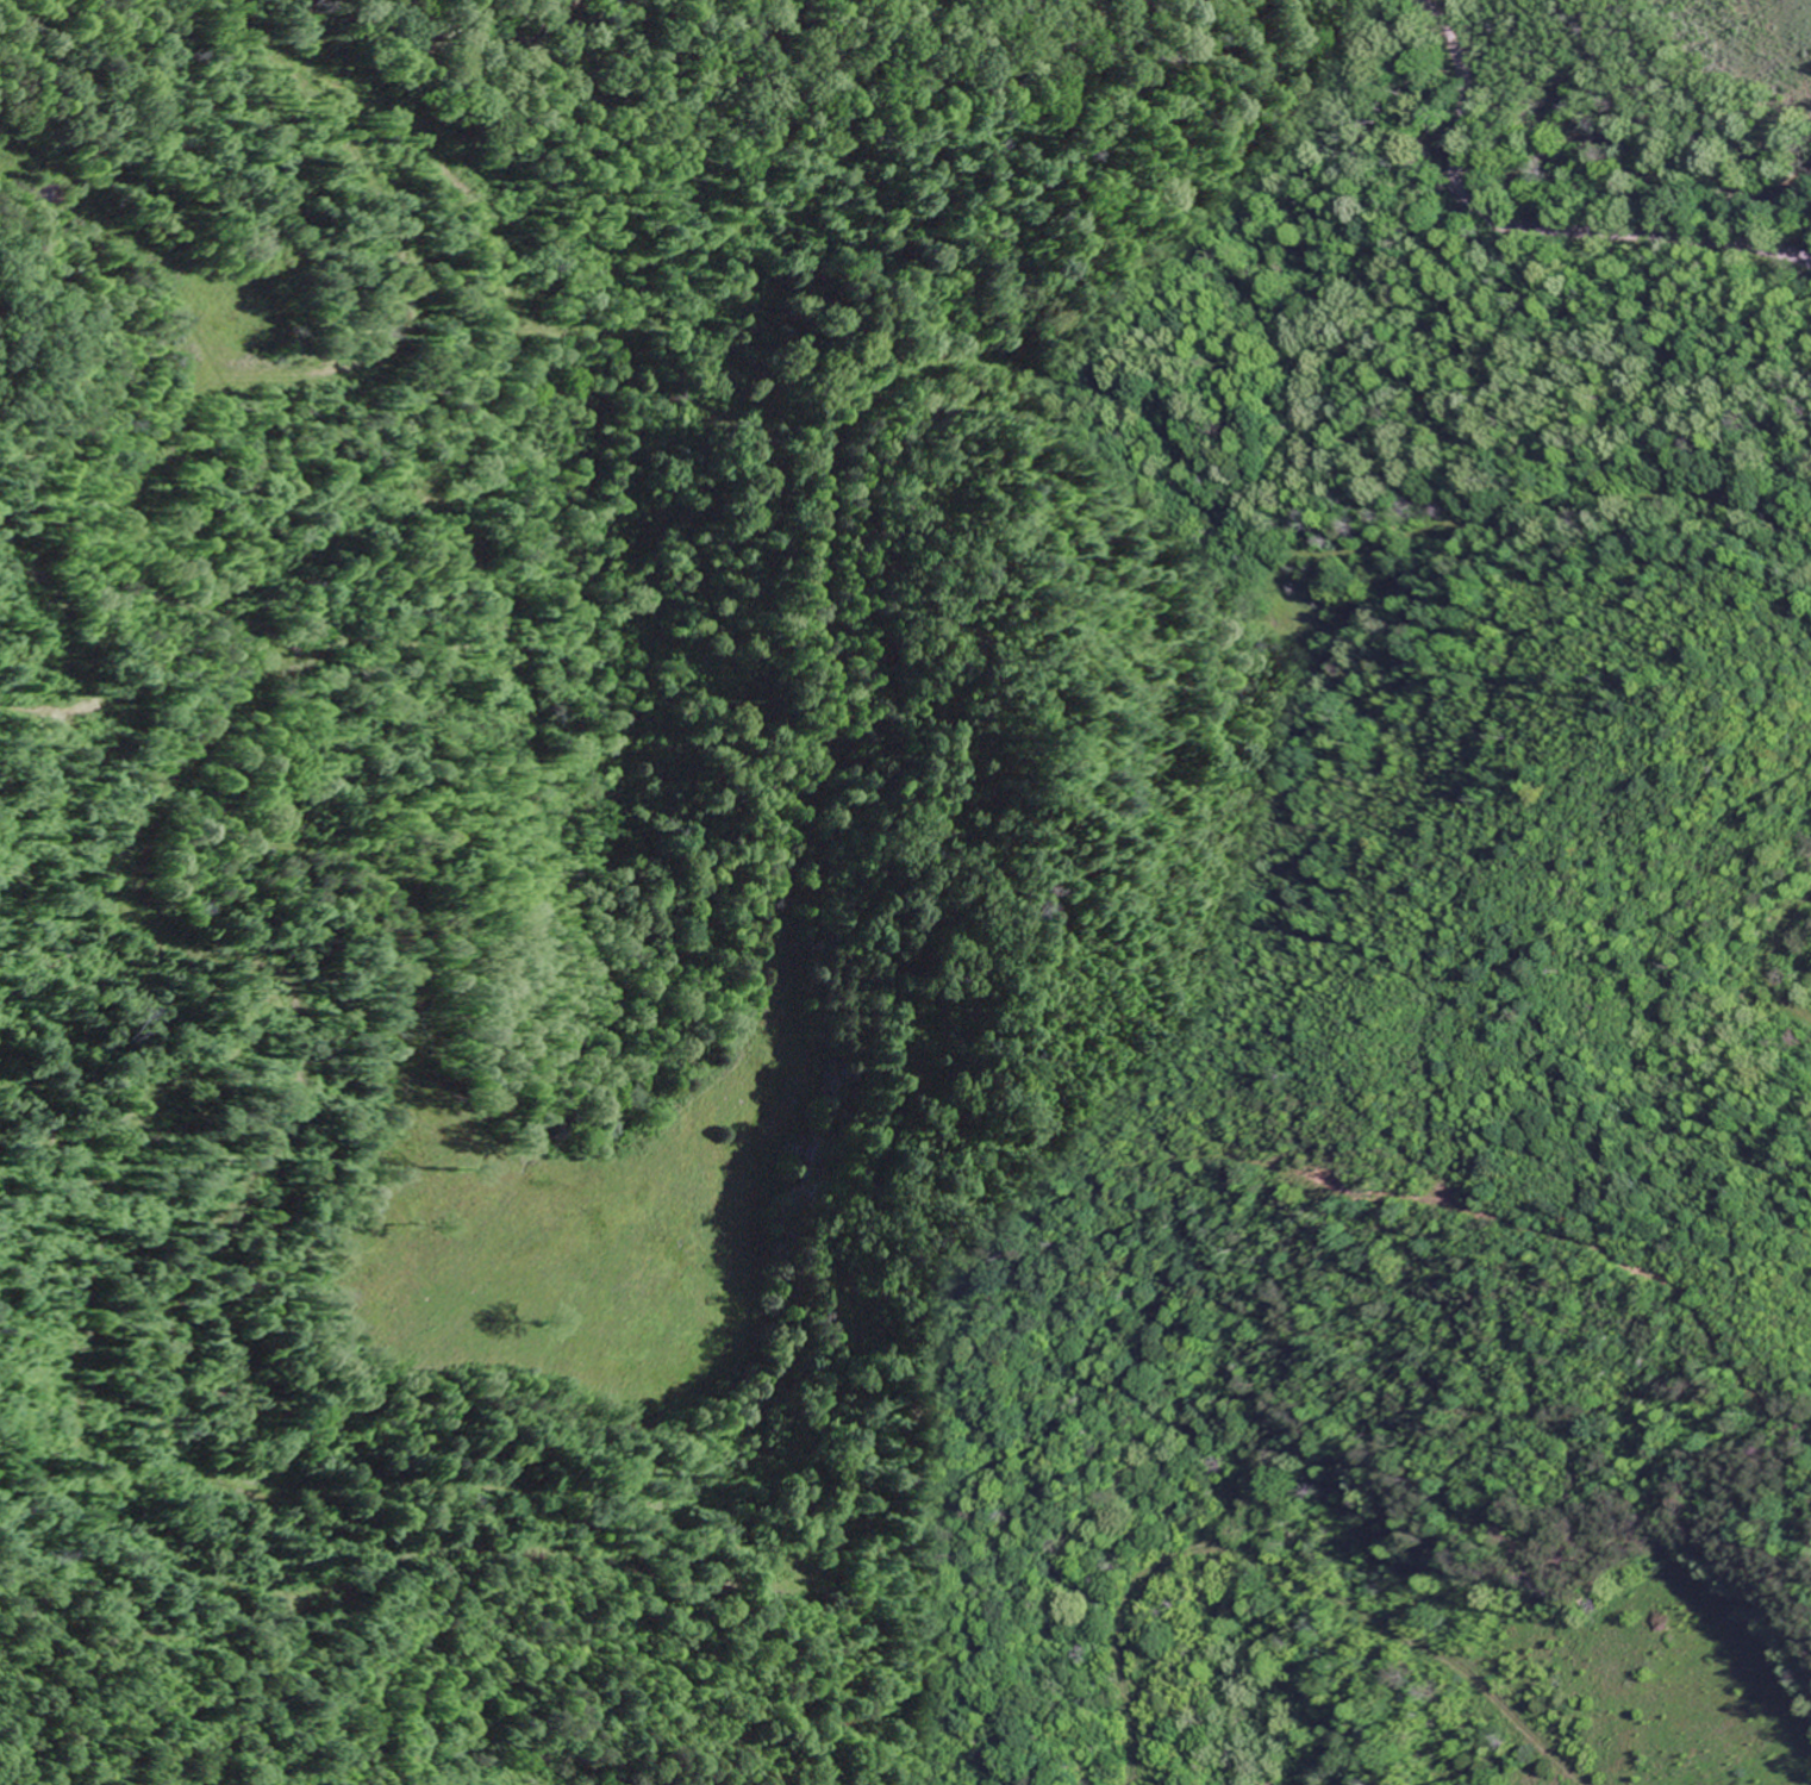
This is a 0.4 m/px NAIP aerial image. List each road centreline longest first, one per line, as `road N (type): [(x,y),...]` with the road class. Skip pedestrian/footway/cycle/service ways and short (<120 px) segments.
road 1 (residential): [(1810,263),(1700,233),(1501,223),(1473,211),(1456,187),(1463,87),(1456,44),(1418,0)]

